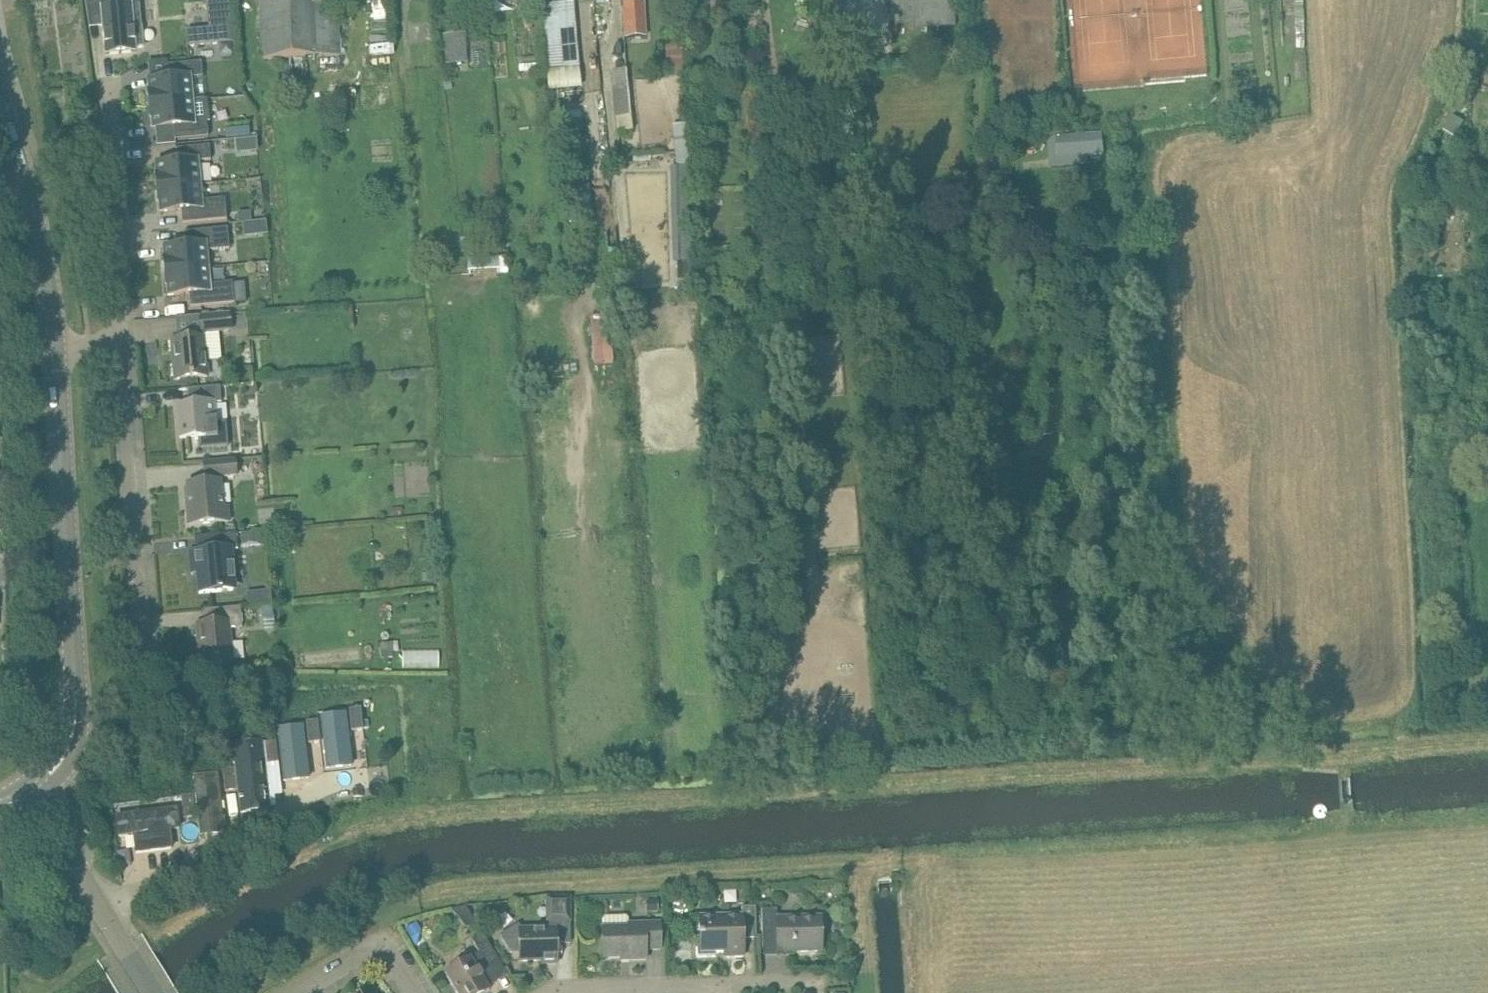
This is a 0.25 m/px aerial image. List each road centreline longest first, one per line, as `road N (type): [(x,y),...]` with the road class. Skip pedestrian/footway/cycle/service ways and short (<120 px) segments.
road 1 (tertiary): [(31,790),(58,764),(75,719),(56,348)]
road 2 (residential): [(113,347),(146,676)]
road 3 (residential): [(101,907),(191,871),(325,783),(367,778)]
road 4 (residential): [(113,347),(118,237),(104,84)]
road 5 (tertiary): [(56,348),(25,182),(0,104)]
road 6 (residential): [(545,992),(720,985)]
road 7 (residential): [(416,992),(394,957),(373,950),(292,992)]
road 8 (unclassified): [(101,907),(31,790)]

